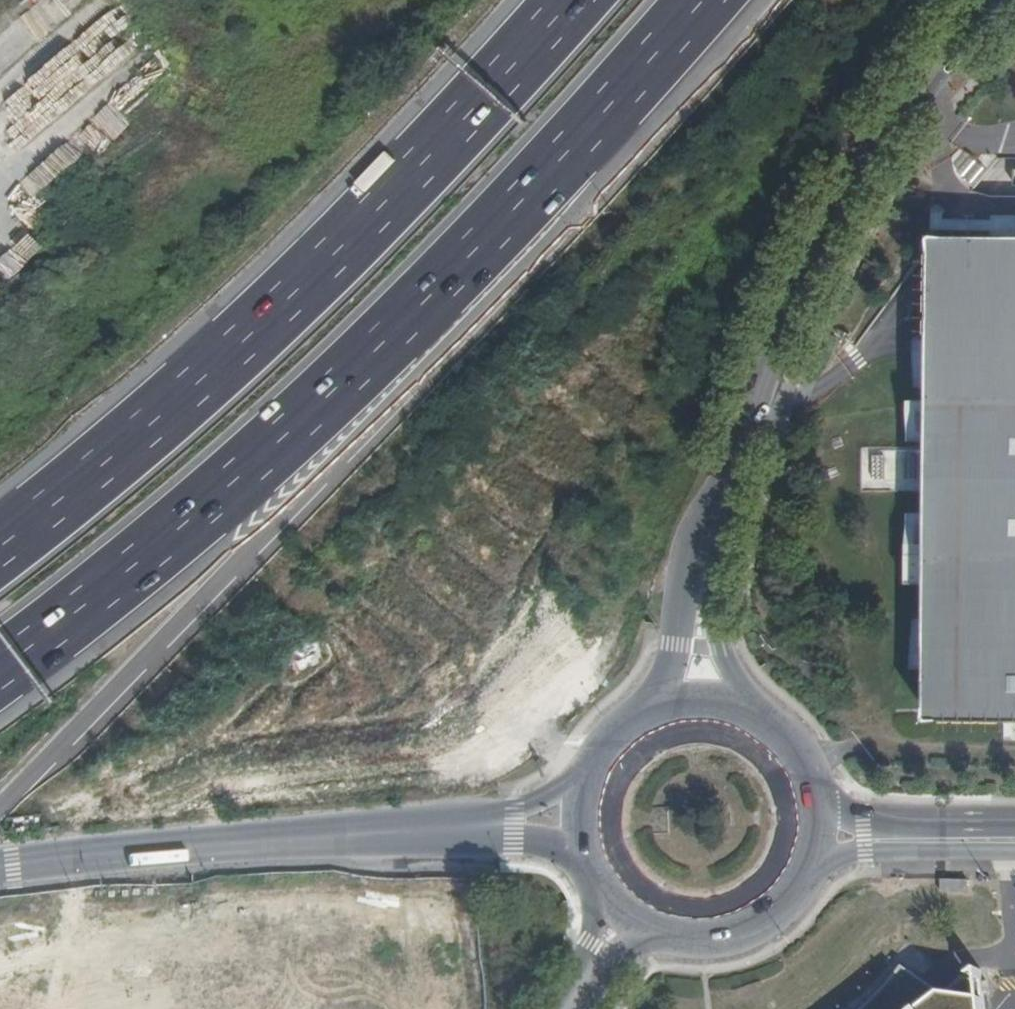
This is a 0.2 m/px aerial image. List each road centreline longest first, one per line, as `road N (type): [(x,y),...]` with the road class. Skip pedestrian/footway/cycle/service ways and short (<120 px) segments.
road 1 (motorway): [(0,674),(205,514),(407,325),(716,0)]
road 2 (motorway): [(578,0),(352,240),(138,439),(0,549)]
road 3 (tertiary): [(706,545),(746,411),(834,222),(915,100),(997,0)]
road 4 (secondary): [(0,868),(463,827)]
road 5 (secondary): [(635,923),(694,941),(735,935),(772,916),(809,866)]
road 6 (secondary): [(809,866),(864,854),(1014,854)]
road 7 (secondary): [(1014,822),(864,821),(816,810)]
road 8 (tertiary): [(706,545),(678,647),(643,719)]
road 9 (tertiary): [(744,713),(710,615),(706,545)]
road 10 (secondary): [(592,769),(463,827)]
road 11 (secondary): [(463,827),(586,859)]
road 12 (secondary): [(816,810),(804,767),(785,742),(744,713)]

